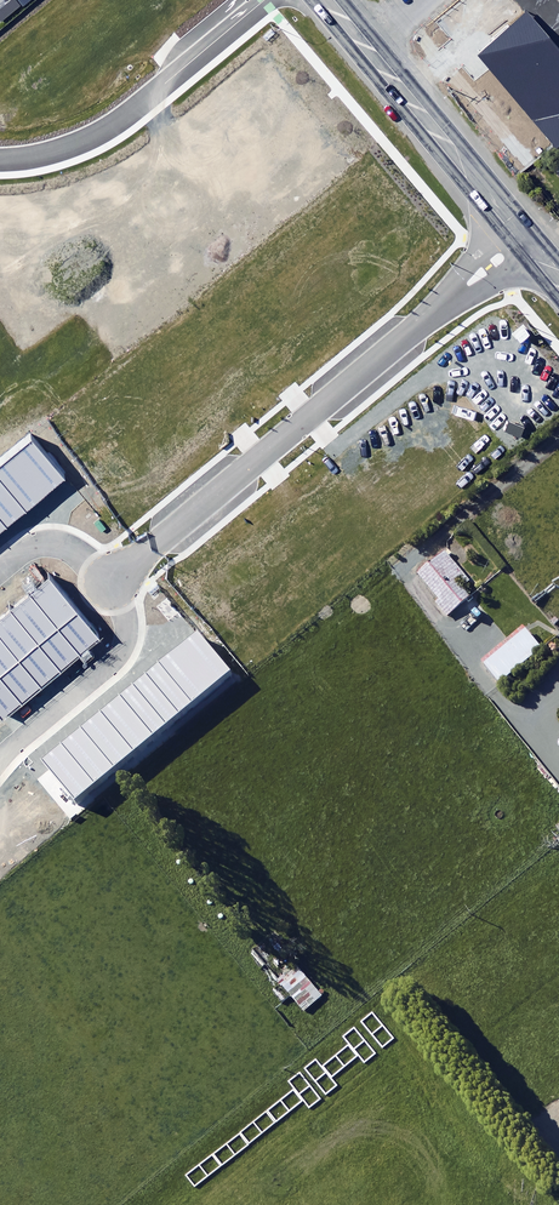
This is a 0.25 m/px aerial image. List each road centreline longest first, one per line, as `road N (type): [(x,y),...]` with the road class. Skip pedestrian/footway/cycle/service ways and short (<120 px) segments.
road 1 (unclassified): [(454,301),(116,579)]
road 2 (residential): [(263,0),(115,124),(52,153),(0,159)]
road 3 (secondary): [(502,212),(328,0)]

